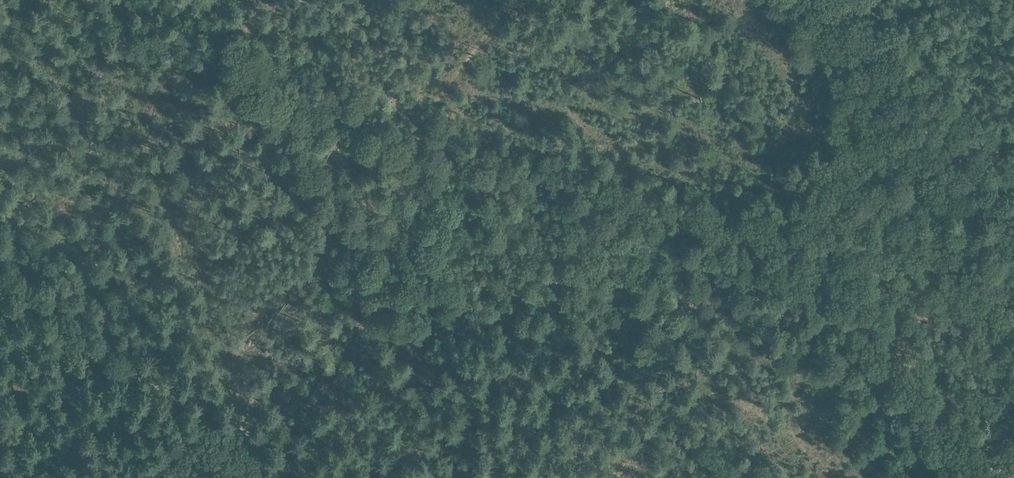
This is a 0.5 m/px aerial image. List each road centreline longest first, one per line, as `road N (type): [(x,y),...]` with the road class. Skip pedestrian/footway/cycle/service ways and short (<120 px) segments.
road 1 (track): [(120,0),(314,102),(480,159),(776,232),(1013,272)]
road 2 (track): [(0,279),(36,300),(110,368),(190,394),(252,428),(310,477)]
road 3 (track): [(825,0),(1013,214)]

